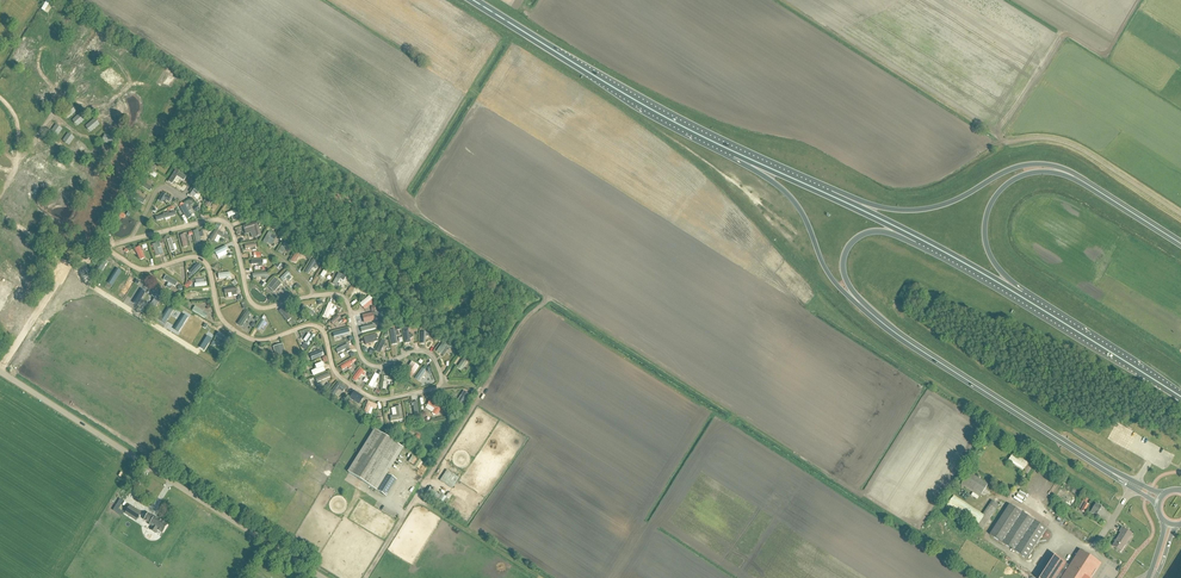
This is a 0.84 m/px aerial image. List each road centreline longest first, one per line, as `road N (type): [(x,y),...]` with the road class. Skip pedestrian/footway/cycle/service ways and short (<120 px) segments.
road 1 (track): [(443,387),(428,353),(378,367),(365,363),(345,296),(258,310),(228,224),(209,221),(132,241),(80,265),(0,219)]
road 2 (track): [(472,387),(377,400),(336,375),(318,327),(265,341),(224,323),(198,258),(142,271),(102,249)]
road 3 (unclassified): [(322,577),(0,372)]
road 4 (track): [(367,577),(516,331),(551,299)]
road 5 (trunk): [(735,152),(472,0)]
road 6 (trunk): [(1133,485),(891,331)]
road 7 (trunk): [(735,152),(792,199),(831,278),(891,331)]
road 8 (trunk): [(1073,177),(1026,167),(929,210),(843,202)]
road 9 (trunk): [(1021,296),(988,251),(992,203),(1029,174),(1073,177)]
road 10 (track): [(1006,143),(1067,143),(1180,215)]
road 11 (trunk): [(1180,397),(1021,296)]
road 12 (trunk): [(891,331),(853,292),(844,260),(865,234),(907,233)]
road 13 (track): [(417,497),(541,577)]
road 14 (trunk): [(1021,296),(907,233)]
road 15 (trunk): [(1180,244),(1073,177)]
road 16 (track): [(0,366),(67,264)]

